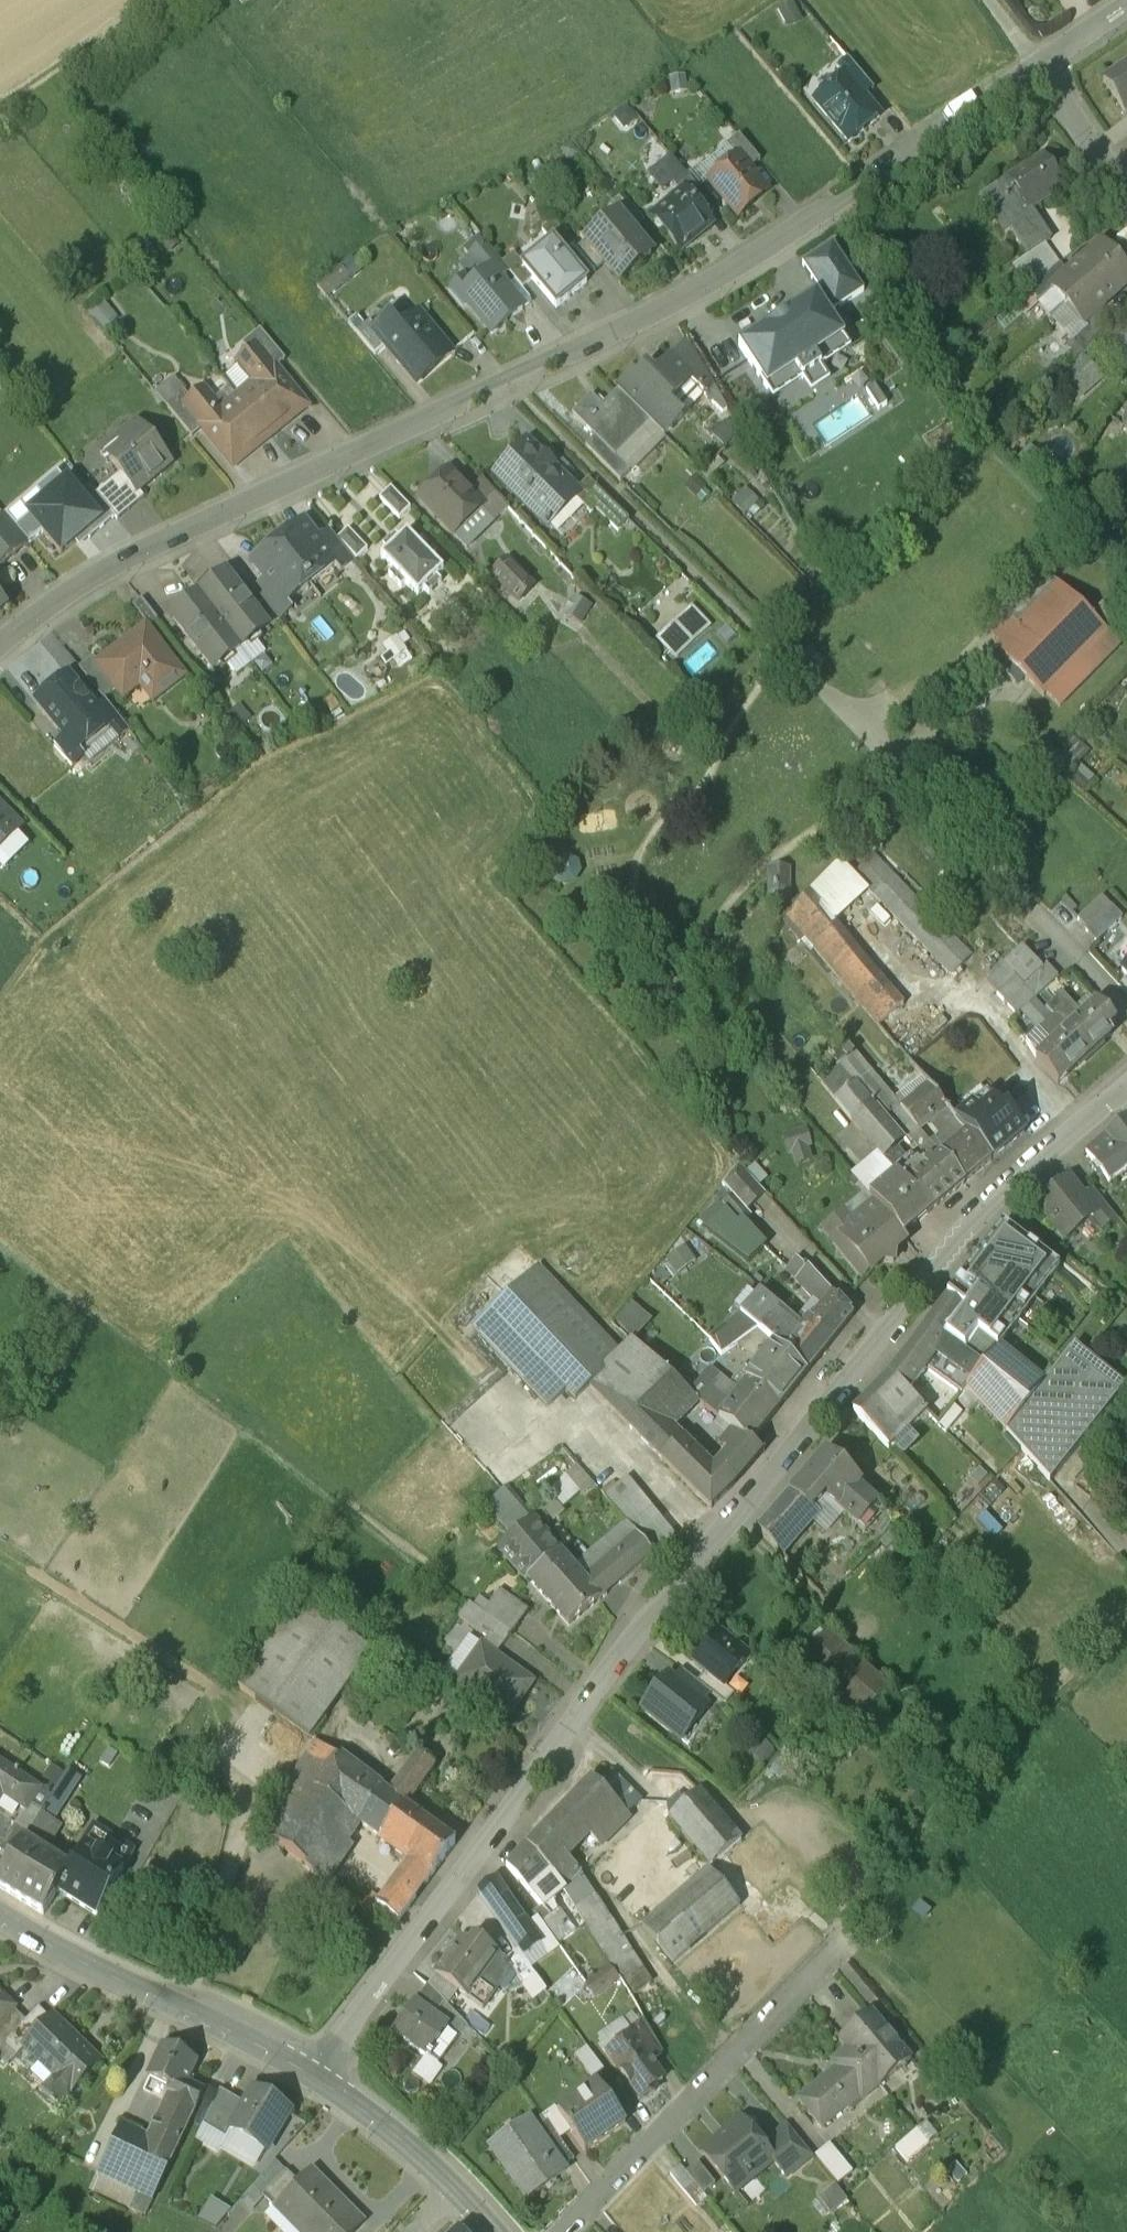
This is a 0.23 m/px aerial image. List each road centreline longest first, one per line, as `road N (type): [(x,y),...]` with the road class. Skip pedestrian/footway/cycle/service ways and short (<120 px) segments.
road 1 (residential): [(1125,1083),(978,1203),(930,1257),(560,1734),(312,2071)]
road 2 (residential): [(507,382),(890,763),(1126,1014)]
road 3 (residential): [(507,382),(722,272),(1031,69)]
road 4 (residential): [(0,641),(114,563),(507,382)]
road 5 (residential): [(837,1950),(560,2231)]
road 6 (tertiary): [(312,2071),(0,1923)]
road 7 (tertiary): [(458,2190),(429,2159),(312,2071)]
road 8 (track): [(155,0),(0,106)]
road 9 (residential): [(1031,69),(1126,187)]

